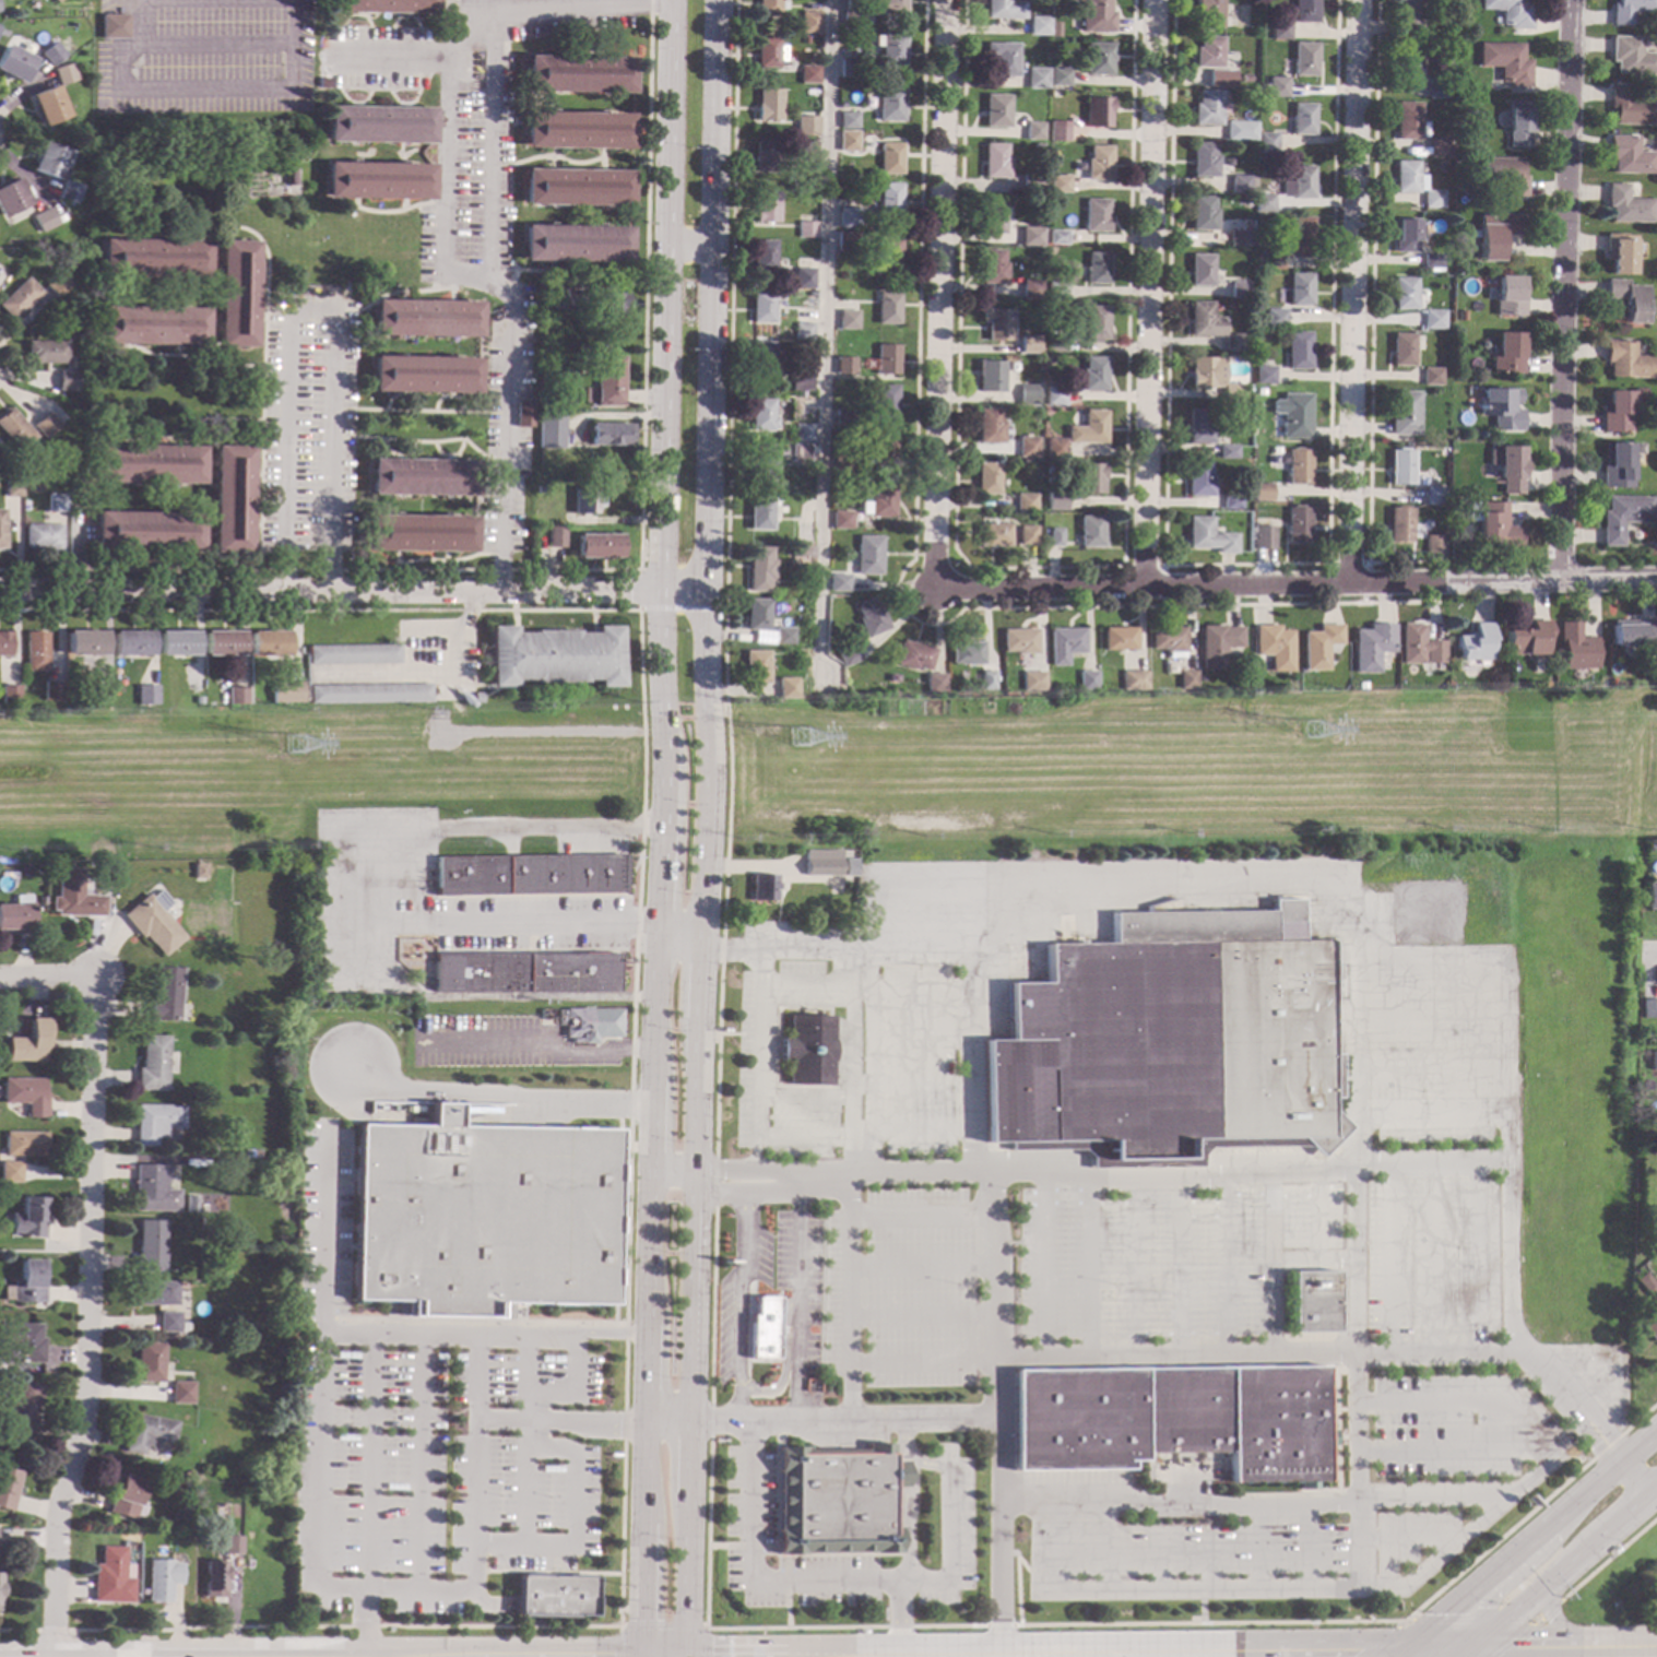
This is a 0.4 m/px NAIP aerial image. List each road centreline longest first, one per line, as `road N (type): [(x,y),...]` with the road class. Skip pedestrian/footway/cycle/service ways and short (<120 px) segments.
road 1 (secondary): [(696,943),(717,0)]
road 2 (residential): [(1656,579),(936,589)]
road 3 (residential): [(94,978),(85,1395),(56,1507),(52,1656)]
road 4 (residential): [(656,588),(0,591)]
road 5 (residential): [(944,0),(936,589)]
road 6 (residential): [(1154,0),(1145,585)]
road 7 (residential): [(1357,0),(1348,582)]
road 8 (residential): [(1571,0),(1562,580)]
road 9 (tertiary): [(1398,1650),(821,1656)]
road 10 (secondary): [(672,0),(659,509)]
road 11 (primary): [(1656,1433),(1398,1650)]
road 12 (secondary): [(656,588),(654,759)]
road 13 (secondary): [(654,759),(651,922)]
road 14 (secondary): [(685,1656),(687,1496)]
road 15 (secondary): [(648,1174),(644,1333)]
road 16 (tertiary): [(1624,1650),(1467,1650)]
road 17 (secondary): [(693,1175),(695,1020)]
road 18 (primary): [(1624,1650),(1553,1625),(1547,1602),(1572,1562)]
road 19 (primary): [(1467,1650),(1572,1562)]
road 20 (secondary): [(642,1520),(640,1656)]
road 21 (secondary): [(651,922),(649,1054)]
road 22 (secondary): [(689,1422),(690,1290)]
road 23 (secondary): [(649,1054),(648,1174)]

